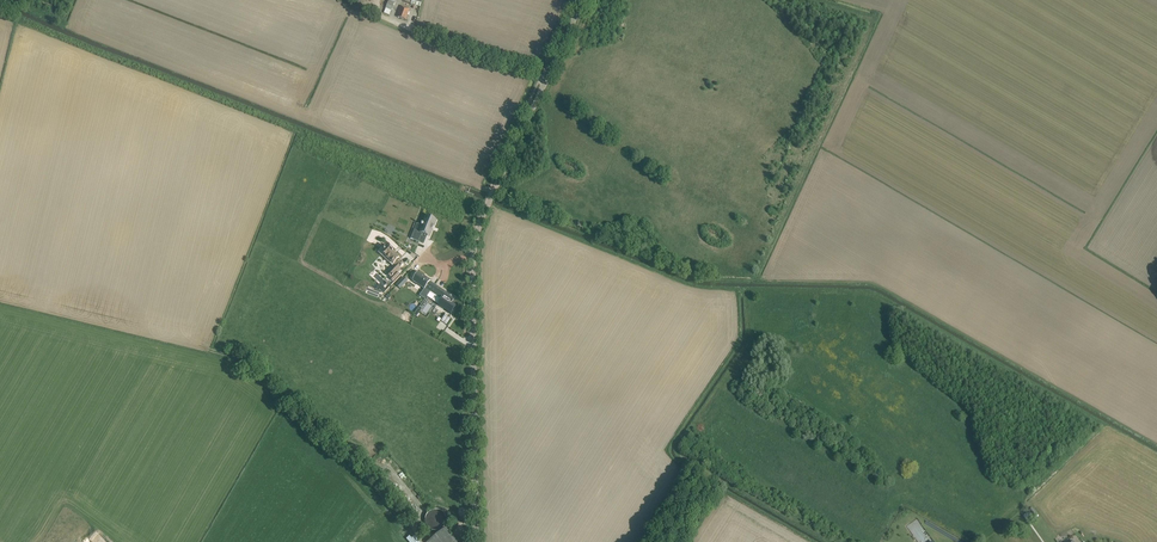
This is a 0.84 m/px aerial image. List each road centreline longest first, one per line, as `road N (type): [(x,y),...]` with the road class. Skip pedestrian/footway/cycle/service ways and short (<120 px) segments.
road 1 (unclassified): [(475,541),(474,238),(581,0)]

